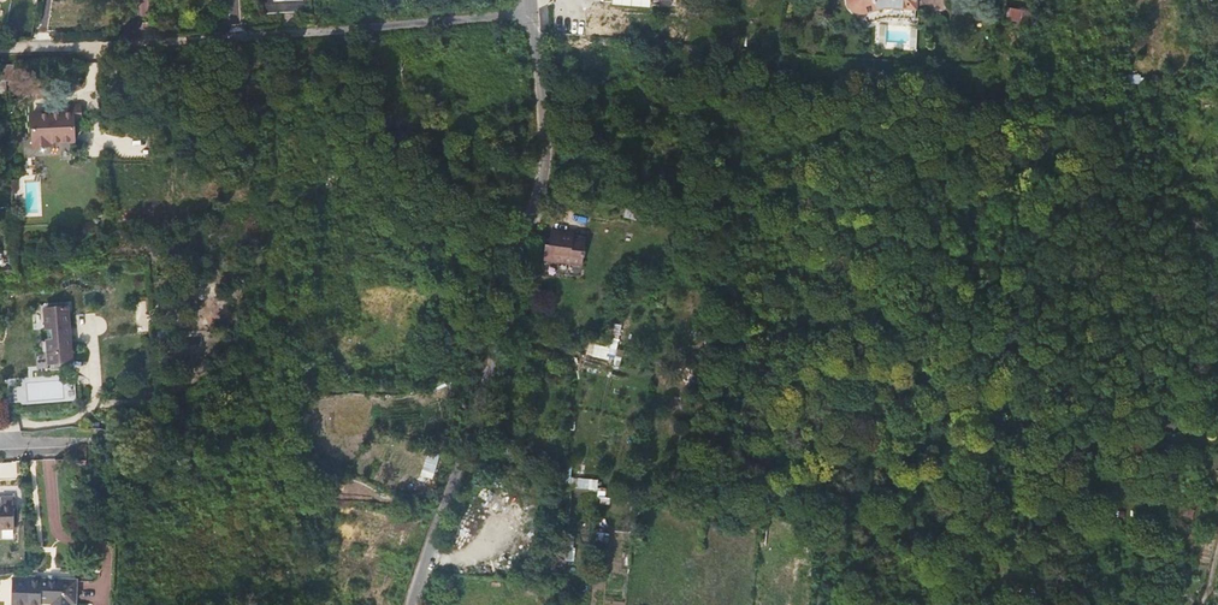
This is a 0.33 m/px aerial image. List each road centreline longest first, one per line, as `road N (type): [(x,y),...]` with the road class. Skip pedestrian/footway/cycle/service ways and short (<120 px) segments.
road 1 (unclassified): [(533,9),(542,178),(499,344),(414,604)]
road 2 (unclassified): [(144,44),(533,9)]
road 3 (unclassified): [(0,53),(144,44)]

